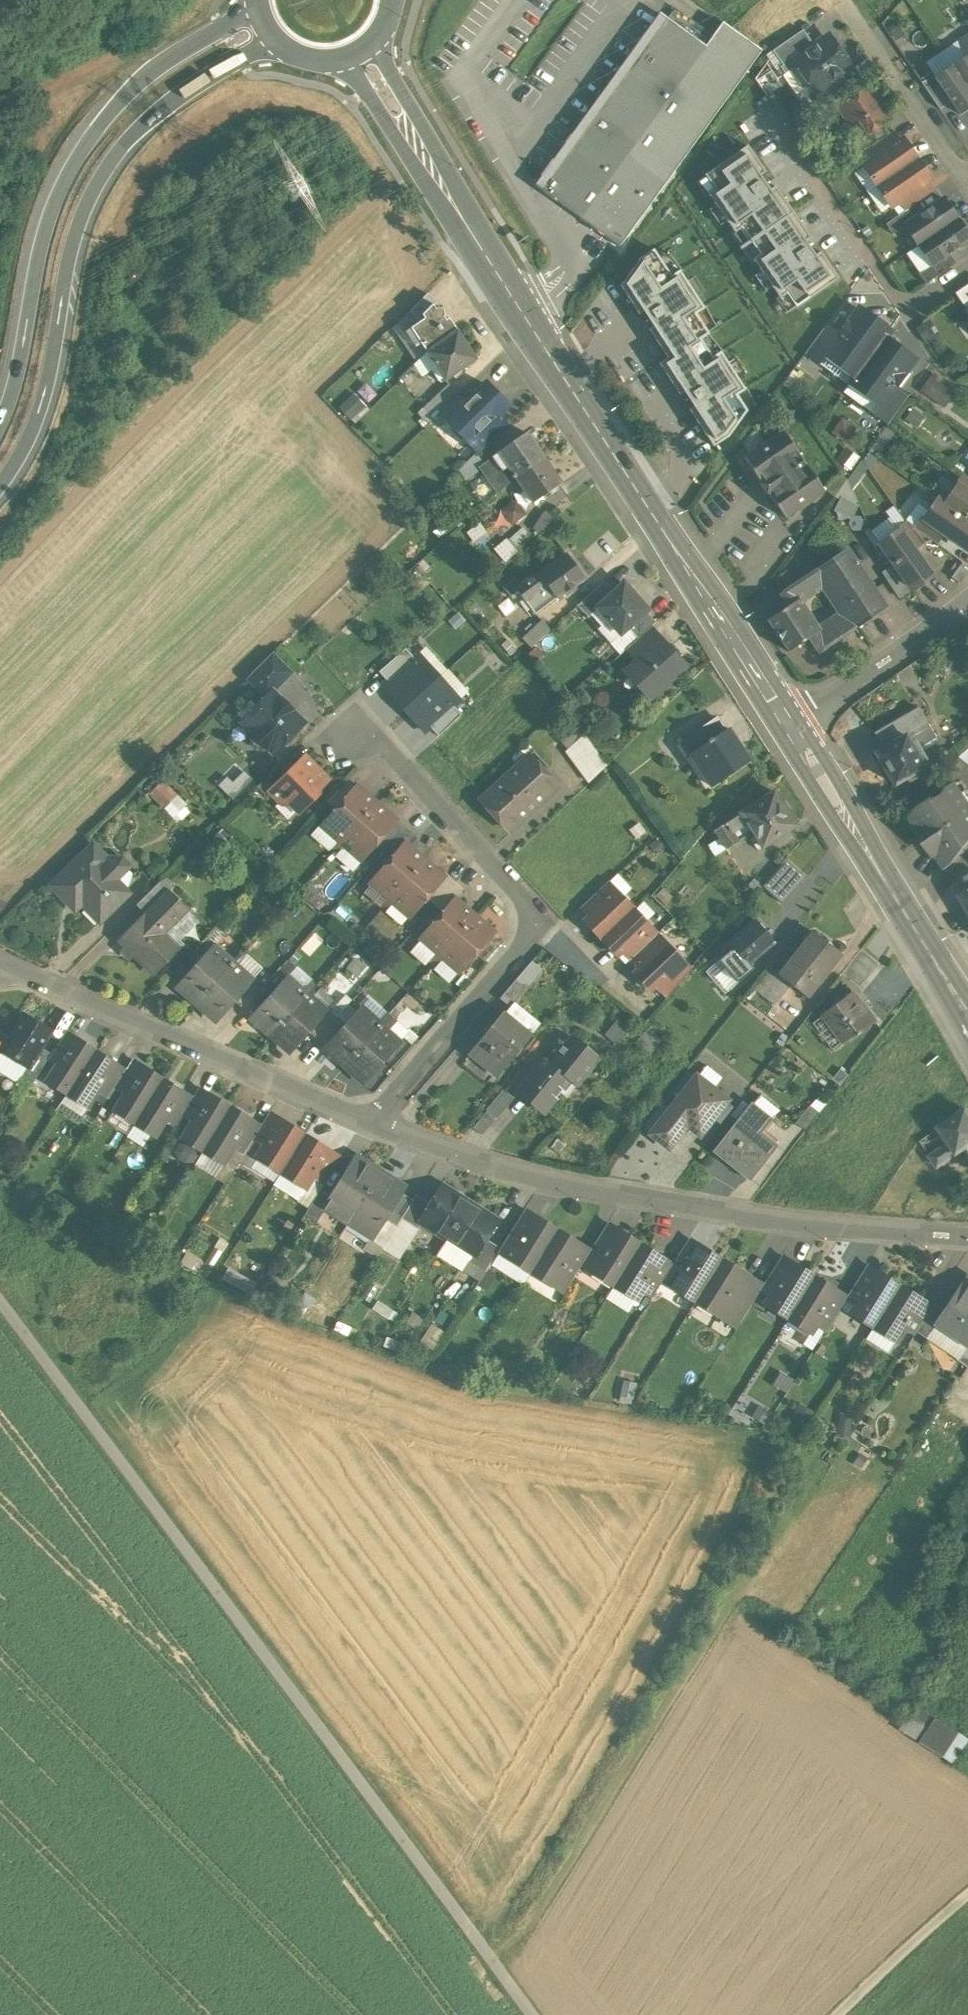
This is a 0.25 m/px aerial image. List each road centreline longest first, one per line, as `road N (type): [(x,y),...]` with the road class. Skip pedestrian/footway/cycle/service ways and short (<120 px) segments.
road 1 (track): [(539,2014),(0,1296)]
road 2 (secondary): [(794,723),(562,375),(360,49)]
road 3 (residential): [(967,1240),(831,1228),(589,1187),(475,1157),(376,1118)]
road 4 (motorway): [(0,491),(51,388),(77,248),(105,178),(153,118),(194,84),(238,56),(285,45)]
road 5 (motorway): [(251,0),(232,23),(125,96),(79,157),(50,219),(21,368),(0,428)]
road 6 (residential): [(376,1118),(0,967)]
road 7 (secondary): [(967,1011),(794,723)]
road 8 (residential): [(376,1118),(542,918)]
road 9 (residential): [(369,729),(542,918)]
road 10 (residential): [(794,723),(967,605)]
road 11 (residential): [(858,10),(967,171)]
road 12 (track): [(967,1894),(837,2014)]
road 13 (residential): [(542,918),(650,1011)]

